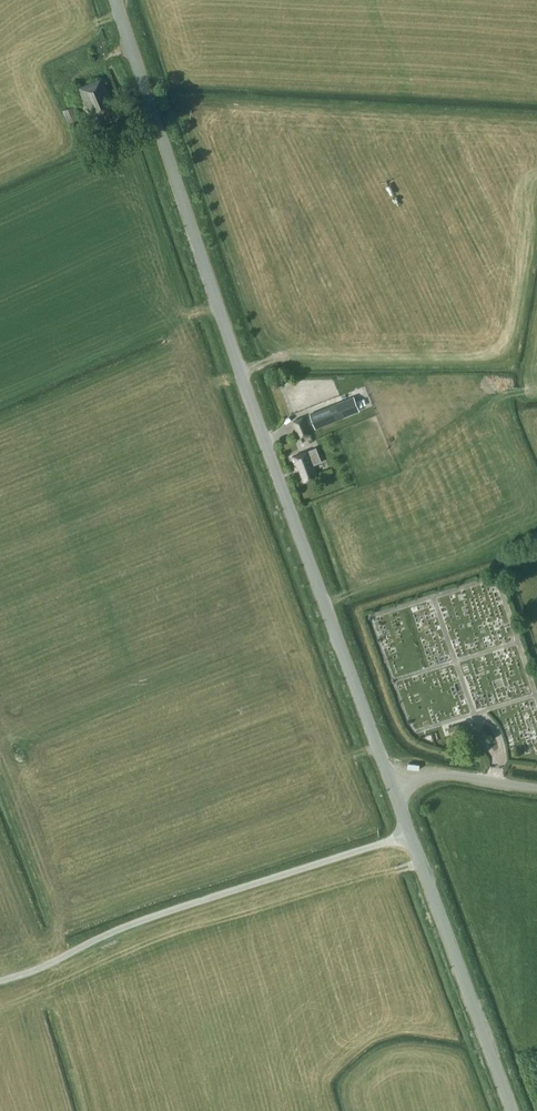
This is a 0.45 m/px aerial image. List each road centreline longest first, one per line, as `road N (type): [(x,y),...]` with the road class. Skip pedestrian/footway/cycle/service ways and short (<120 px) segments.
road 1 (unclassified): [(394,789),(116,0)]
road 2 (unclassified): [(512,1110),(394,789)]
road 3 (residential): [(536,787),(450,774),(394,789)]

